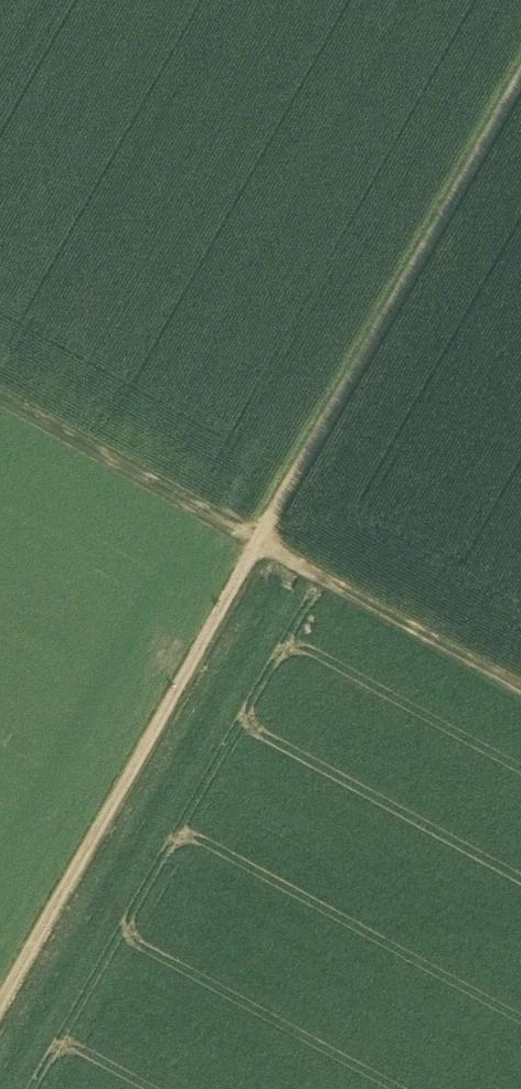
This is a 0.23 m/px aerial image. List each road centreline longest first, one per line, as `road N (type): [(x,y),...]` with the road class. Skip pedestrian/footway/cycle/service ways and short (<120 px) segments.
road 1 (track): [(0,978),(520,67)]
road 2 (track): [(0,399),(520,693)]

